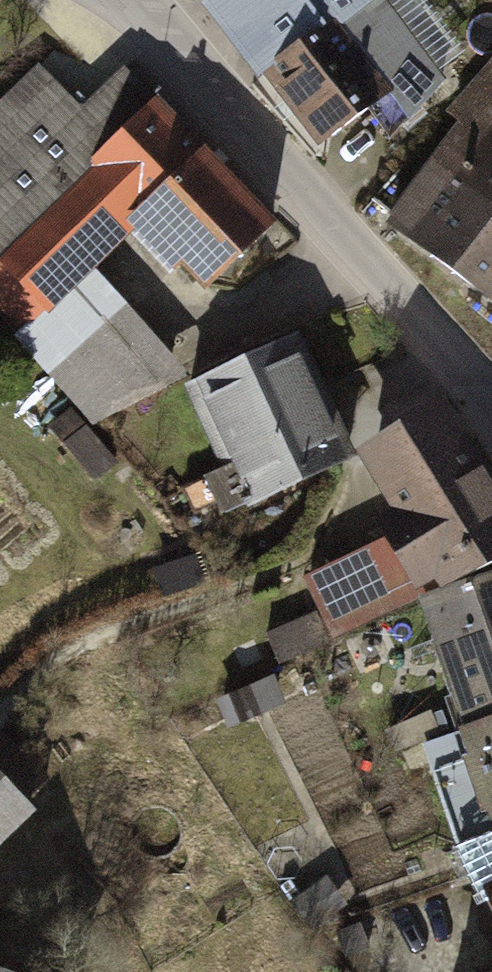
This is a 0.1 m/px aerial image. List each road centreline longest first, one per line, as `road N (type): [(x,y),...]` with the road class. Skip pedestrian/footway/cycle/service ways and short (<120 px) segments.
road 1 (residential): [(129,0),(491,394)]

